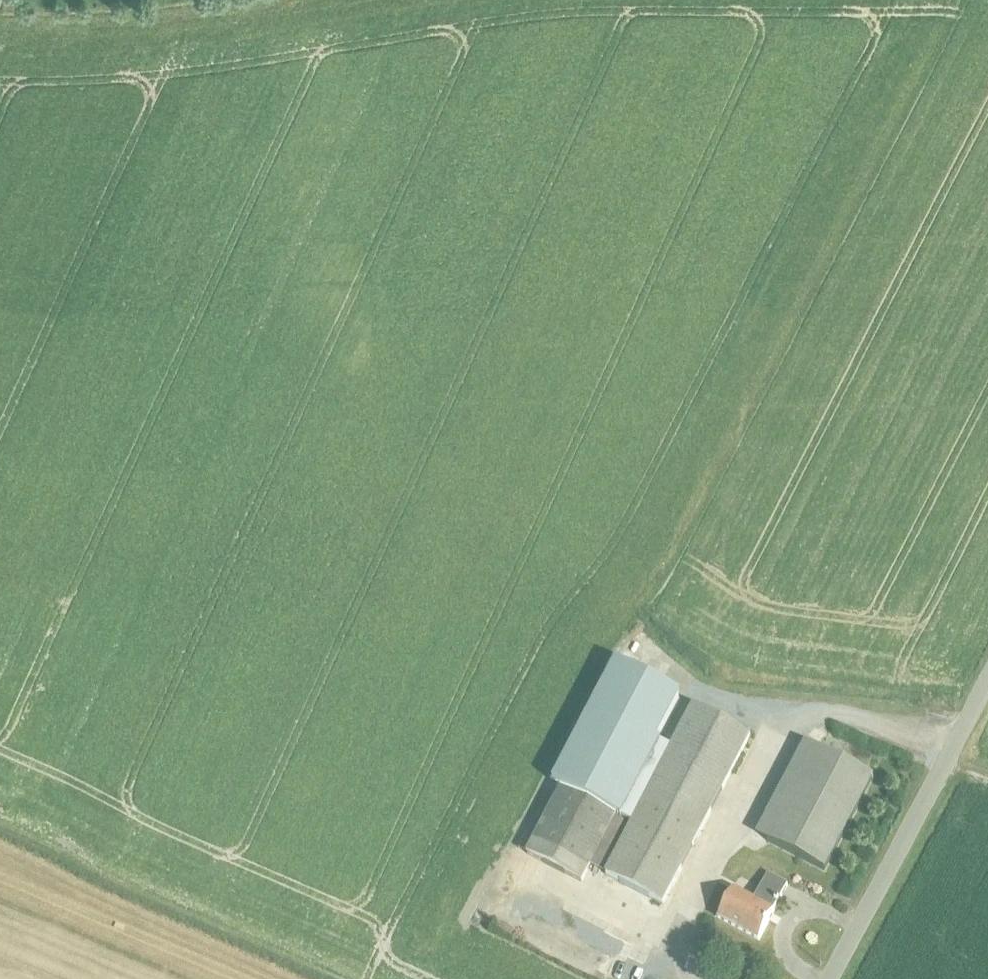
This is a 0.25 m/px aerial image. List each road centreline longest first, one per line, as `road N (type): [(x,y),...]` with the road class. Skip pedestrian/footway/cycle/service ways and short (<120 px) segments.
road 1 (unclassified): [(831,978),(987,682)]

